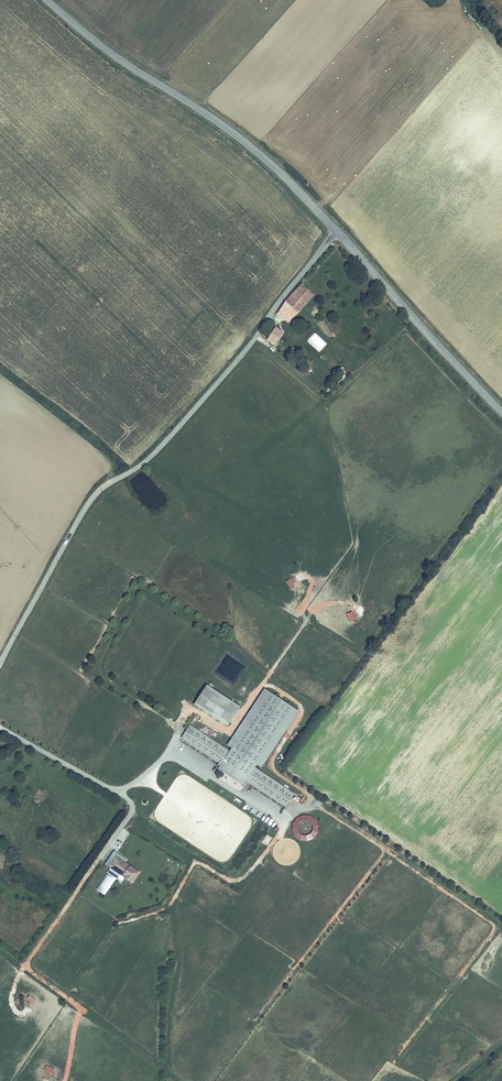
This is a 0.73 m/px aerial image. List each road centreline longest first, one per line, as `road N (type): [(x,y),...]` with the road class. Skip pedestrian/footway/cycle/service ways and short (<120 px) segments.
road 1 (unclassified): [(337,230),(155,450),(93,496),(0,663)]
road 2 (track): [(216,1080),(391,847),(317,801),(281,811)]
road 3 (tertiary): [(337,230),(225,125),(122,60),(49,0)]
road 4 (track): [(169,753),(179,731),(90,671),(141,585),(231,641)]
road 5 (unclassified): [(0,727),(108,789),(121,791),(169,753),(281,811)]
road 6 (track): [(130,811),(193,859),(171,903),(179,956),(168,992),(165,1080)]
road 7 (tertiary): [(501,411),(337,230)]
road 8 (track): [(121,791),(130,811),(17,966)]
road 9 (track): [(189,1080),(23,958)]
road 10 (track): [(396,1061),(501,927)]
road 11 (track): [(391,847),(501,922)]

